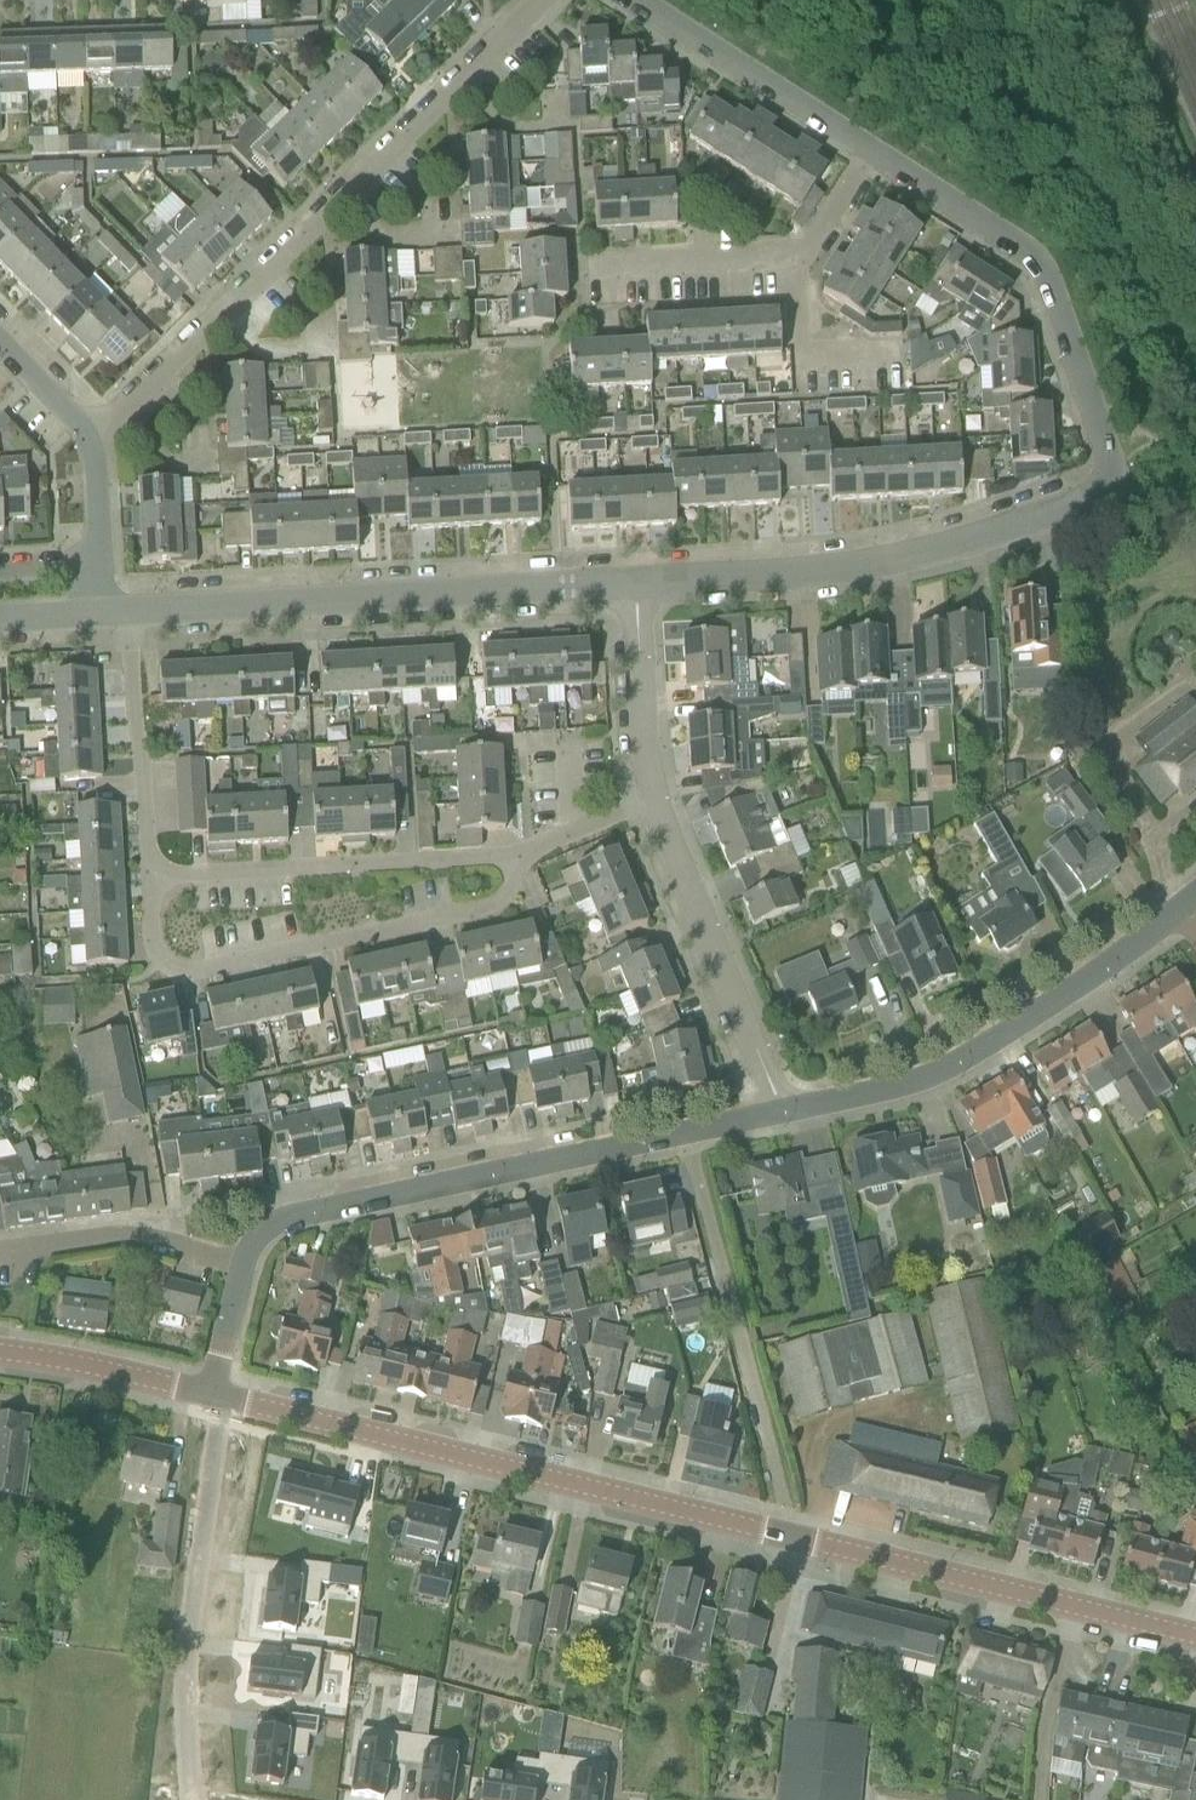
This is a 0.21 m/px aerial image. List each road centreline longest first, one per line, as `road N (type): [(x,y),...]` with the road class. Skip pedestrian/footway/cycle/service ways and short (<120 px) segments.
road 1 (tertiary): [(1195,1637),(211,1395)]
road 2 (residential): [(633,580),(803,574),(916,554),(1097,498),(1110,479),(1040,277),(1026,258),(872,150)]
road 3 (residential): [(90,442),(539,0)]
road 4 (residential): [(242,1264),(255,1243),(297,1217),(784,1113)]
road 5 (residential): [(127,614),(633,580)]
road 6 (residential): [(149,876),(158,955),(190,971),(497,904),(507,897),(513,859)]
road 7 (residential): [(784,1113),(918,1081),(958,1061),(1062,997),(1176,911)]
road 8 (residential): [(149,876),(513,859)]
road 9 (residential): [(784,1113),(653,799)]
road 10 (residential): [(872,150),(636,0)]
road 11 (residential): [(127,614),(149,876)]
road 12 (residential): [(242,1264),(99,1238),(0,1252)]
road 13 (residential): [(653,799),(633,580)]
road 14 (tertiary): [(211,1395),(0,1352)]
road 15 (residential): [(594,264),(795,254)]
road 16 (residential): [(897,353),(801,356),(795,254)]
road 17 (residential): [(97,615),(90,442)]
road 18 (residential): [(513,859),(653,799)]
road 19 (residential): [(242,1264),(211,1395)]
road 20 (residential): [(90,442),(0,346)]
road 21 (residential): [(795,254),(872,150)]

